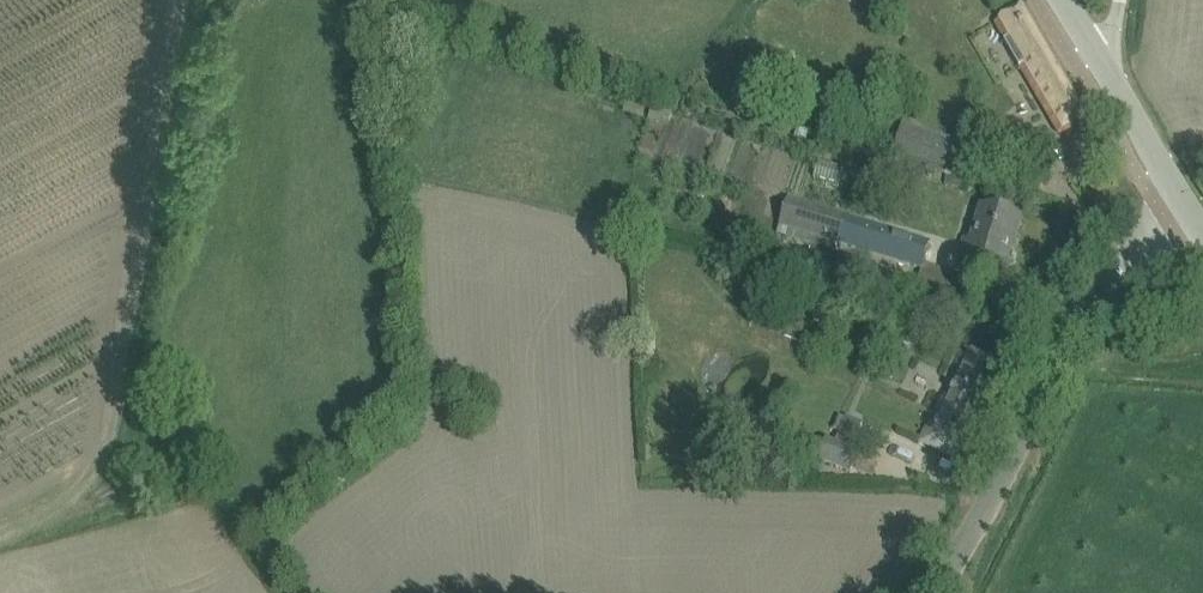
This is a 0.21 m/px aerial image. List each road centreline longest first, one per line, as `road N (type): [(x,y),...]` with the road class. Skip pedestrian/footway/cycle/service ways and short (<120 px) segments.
road 1 (unclassified): [(921,592),(1075,336),(1195,221)]
road 2 (tertiary): [(1195,221),(1095,50)]

